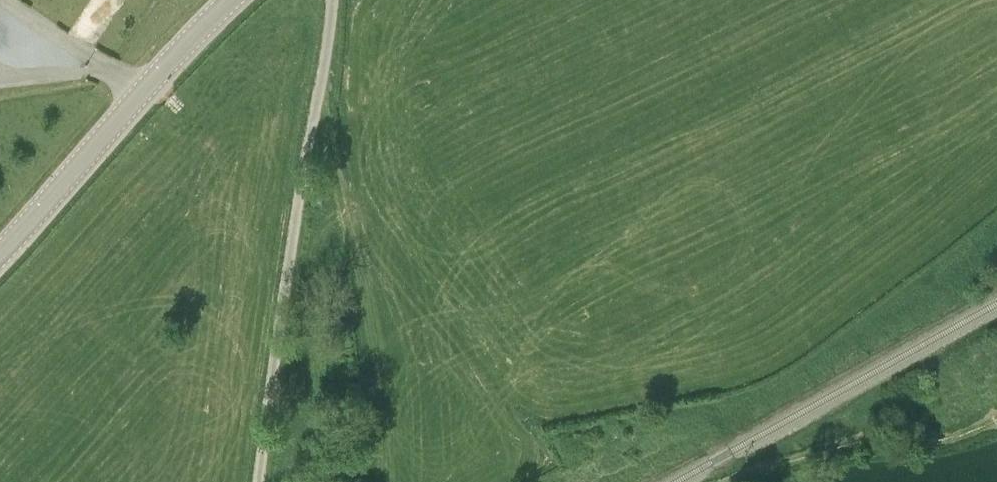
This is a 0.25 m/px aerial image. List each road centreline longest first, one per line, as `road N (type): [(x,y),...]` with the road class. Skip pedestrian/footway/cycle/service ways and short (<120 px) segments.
road 1 (track): [(259,481),(333,0)]
road 2 (tertiary): [(0,254),(230,0)]

